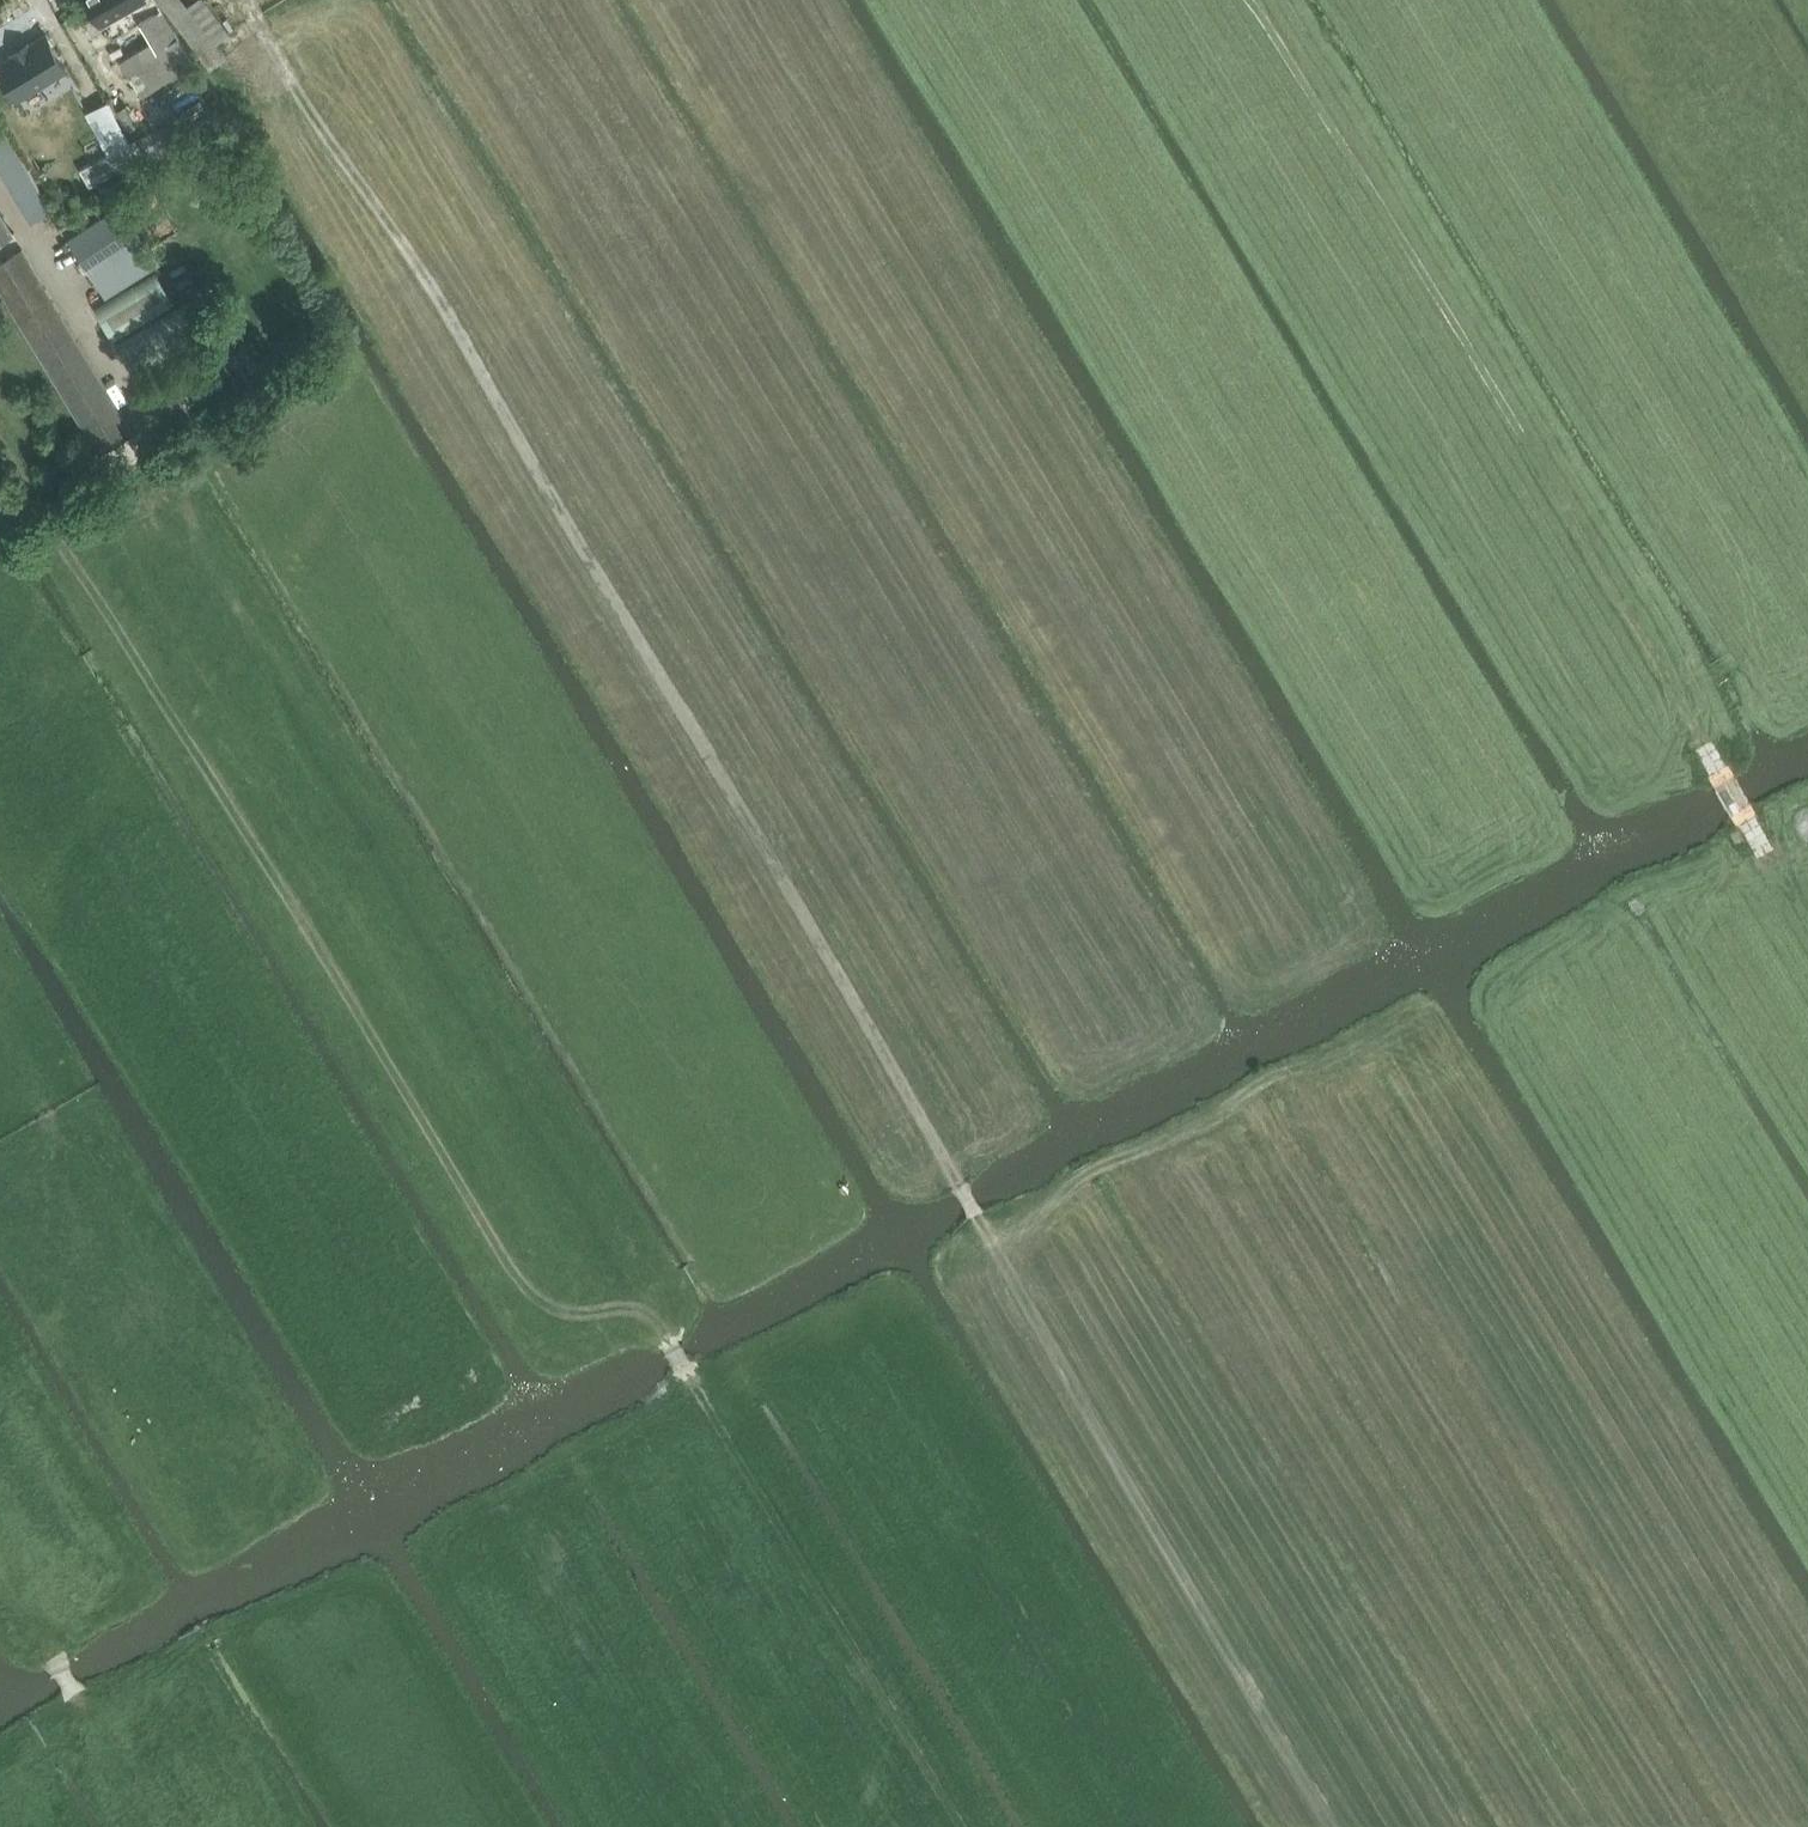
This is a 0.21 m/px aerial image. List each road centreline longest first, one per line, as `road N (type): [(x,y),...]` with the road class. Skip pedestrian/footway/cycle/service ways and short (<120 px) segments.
road 1 (track): [(248,0),(293,87),(444,308),(1331,1826)]
road 2 (track): [(1807,919),(1247,0)]
road 3 (track): [(0,447),(108,630)]

